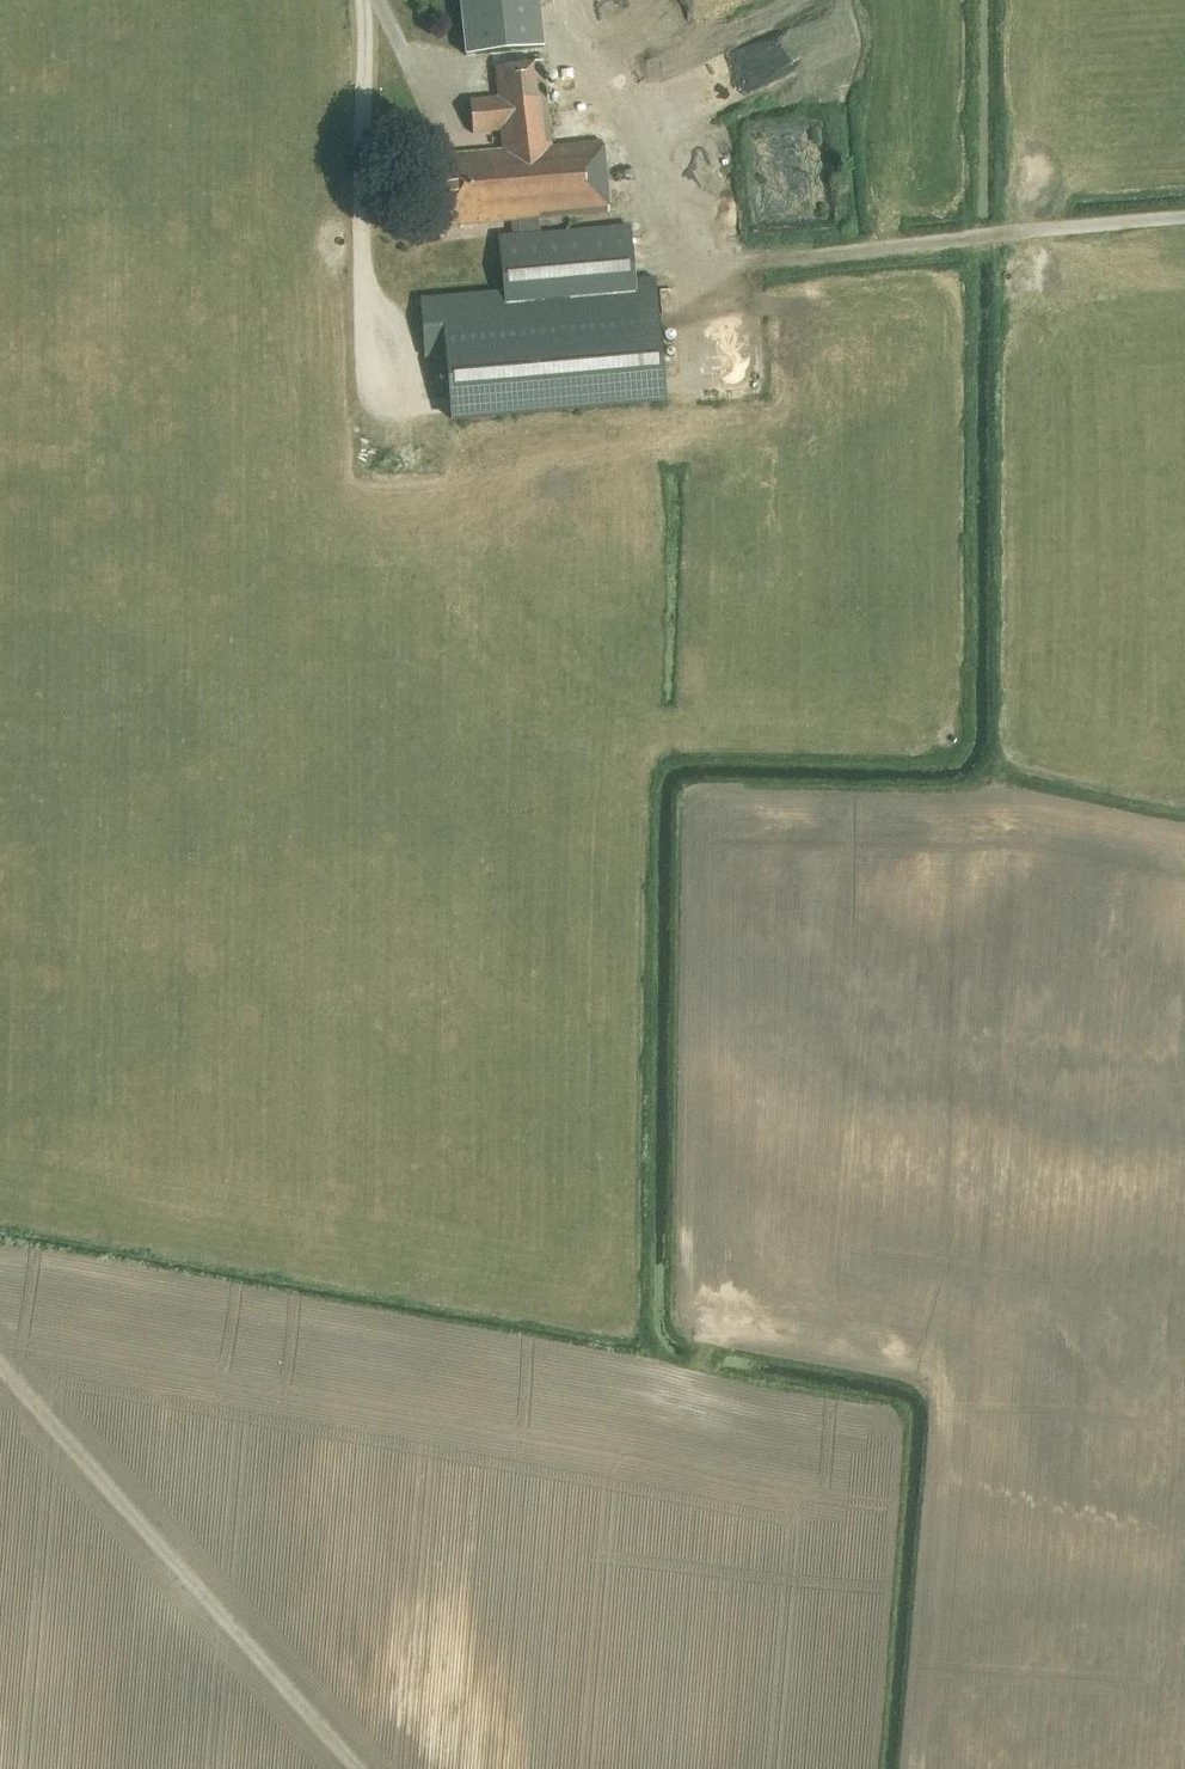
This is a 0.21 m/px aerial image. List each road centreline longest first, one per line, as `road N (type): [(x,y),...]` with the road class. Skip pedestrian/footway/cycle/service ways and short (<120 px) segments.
road 1 (track): [(575,0),(677,237),(699,258),(734,262),(1184,217)]
road 2 (track): [(0,1362),(360,1768)]

